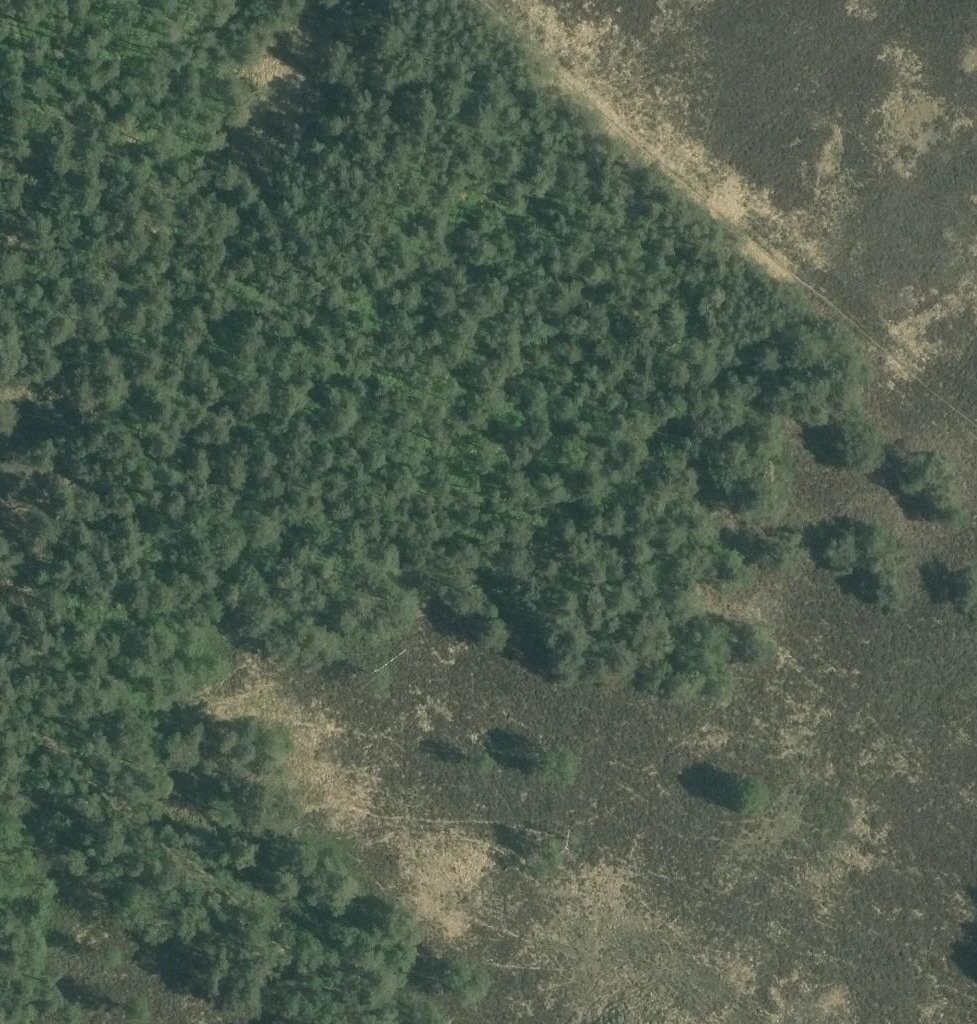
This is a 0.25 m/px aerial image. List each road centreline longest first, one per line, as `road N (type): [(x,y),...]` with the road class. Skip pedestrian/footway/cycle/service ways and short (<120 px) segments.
road 1 (track): [(354,1023),(341,989),(0,694)]

